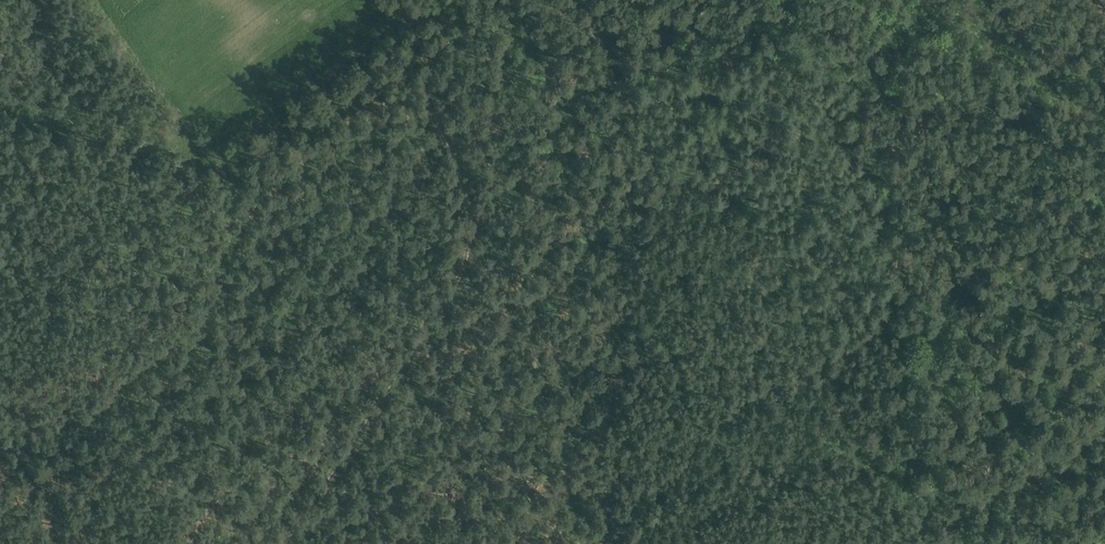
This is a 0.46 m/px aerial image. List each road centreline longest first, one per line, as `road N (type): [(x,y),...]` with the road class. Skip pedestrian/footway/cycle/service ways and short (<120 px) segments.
road 1 (track): [(284,543),(441,312),(468,249),(457,168),(425,100),(432,19),(387,14)]

